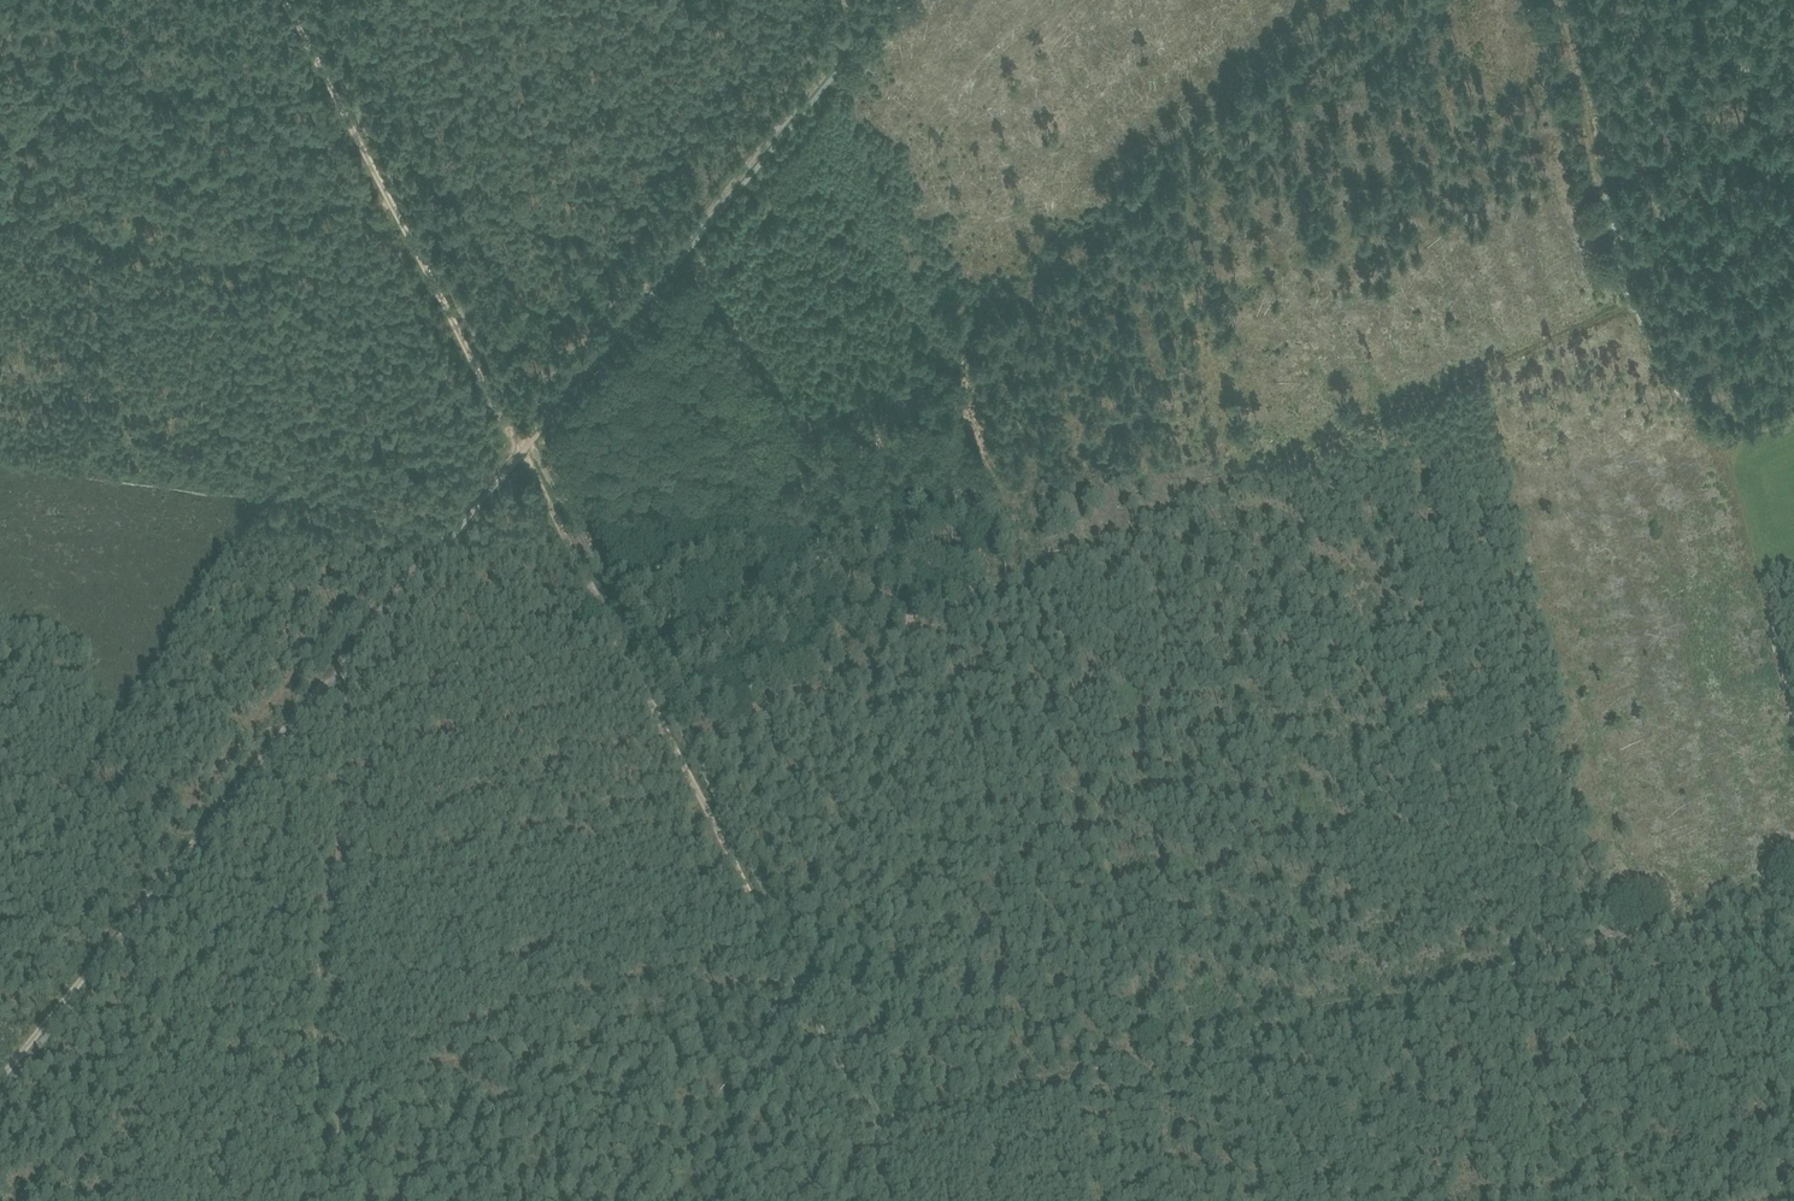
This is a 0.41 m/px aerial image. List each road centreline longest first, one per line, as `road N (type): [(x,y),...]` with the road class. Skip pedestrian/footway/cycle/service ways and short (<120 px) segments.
road 1 (track): [(520,445),(445,524),(0,1069)]
road 2 (track): [(520,445),(867,1132)]
road 3 (track): [(520,445),(881,0)]
road 4 (track): [(281,0),(520,445)]

